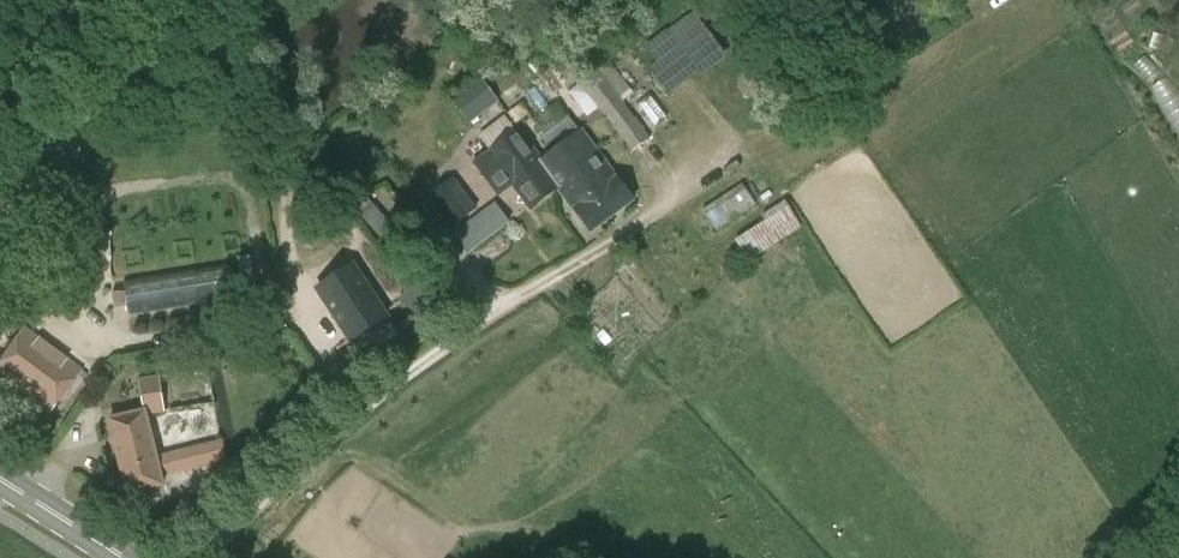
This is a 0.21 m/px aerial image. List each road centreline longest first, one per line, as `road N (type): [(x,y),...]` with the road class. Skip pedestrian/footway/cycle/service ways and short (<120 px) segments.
road 1 (track): [(194,557),(288,457),(405,354),(757,131),(898,62)]
road 2 (track): [(0,195),(205,0)]
road 3 (secondary): [(131,557),(0,477)]

